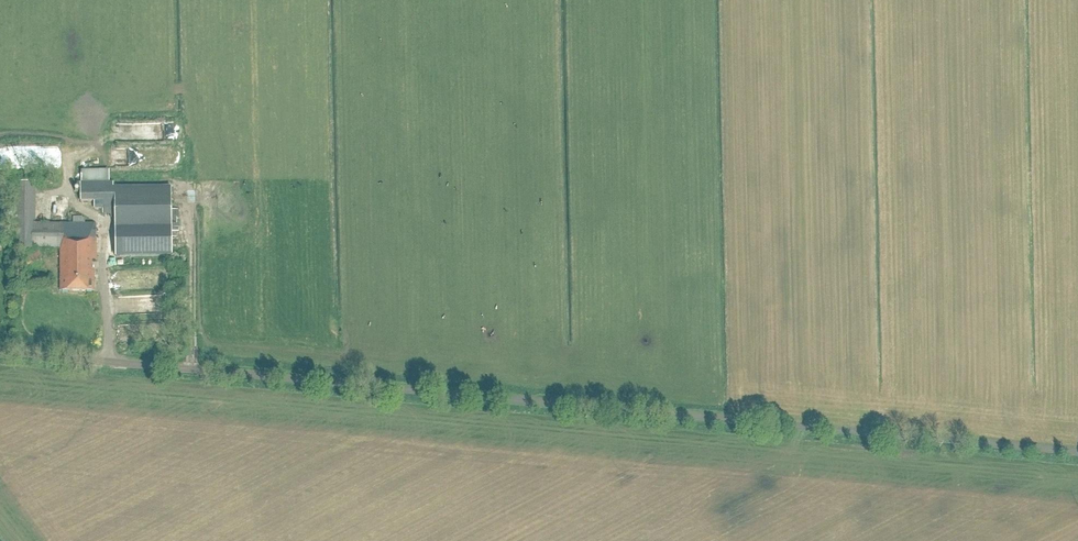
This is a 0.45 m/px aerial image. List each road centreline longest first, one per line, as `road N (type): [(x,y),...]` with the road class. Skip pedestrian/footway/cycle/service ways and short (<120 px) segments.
road 1 (unclassified): [(0,353),(1077,453)]

